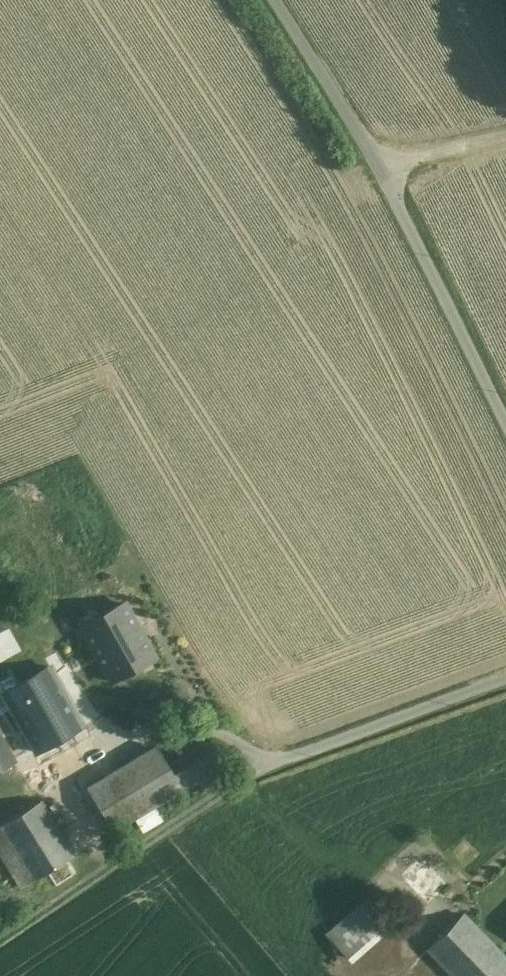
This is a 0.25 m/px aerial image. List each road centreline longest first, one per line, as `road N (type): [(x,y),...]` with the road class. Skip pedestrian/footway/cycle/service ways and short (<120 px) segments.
road 1 (unclassified): [(505,429),(388,176)]
road 2 (unclassified): [(278,0),(388,176)]

